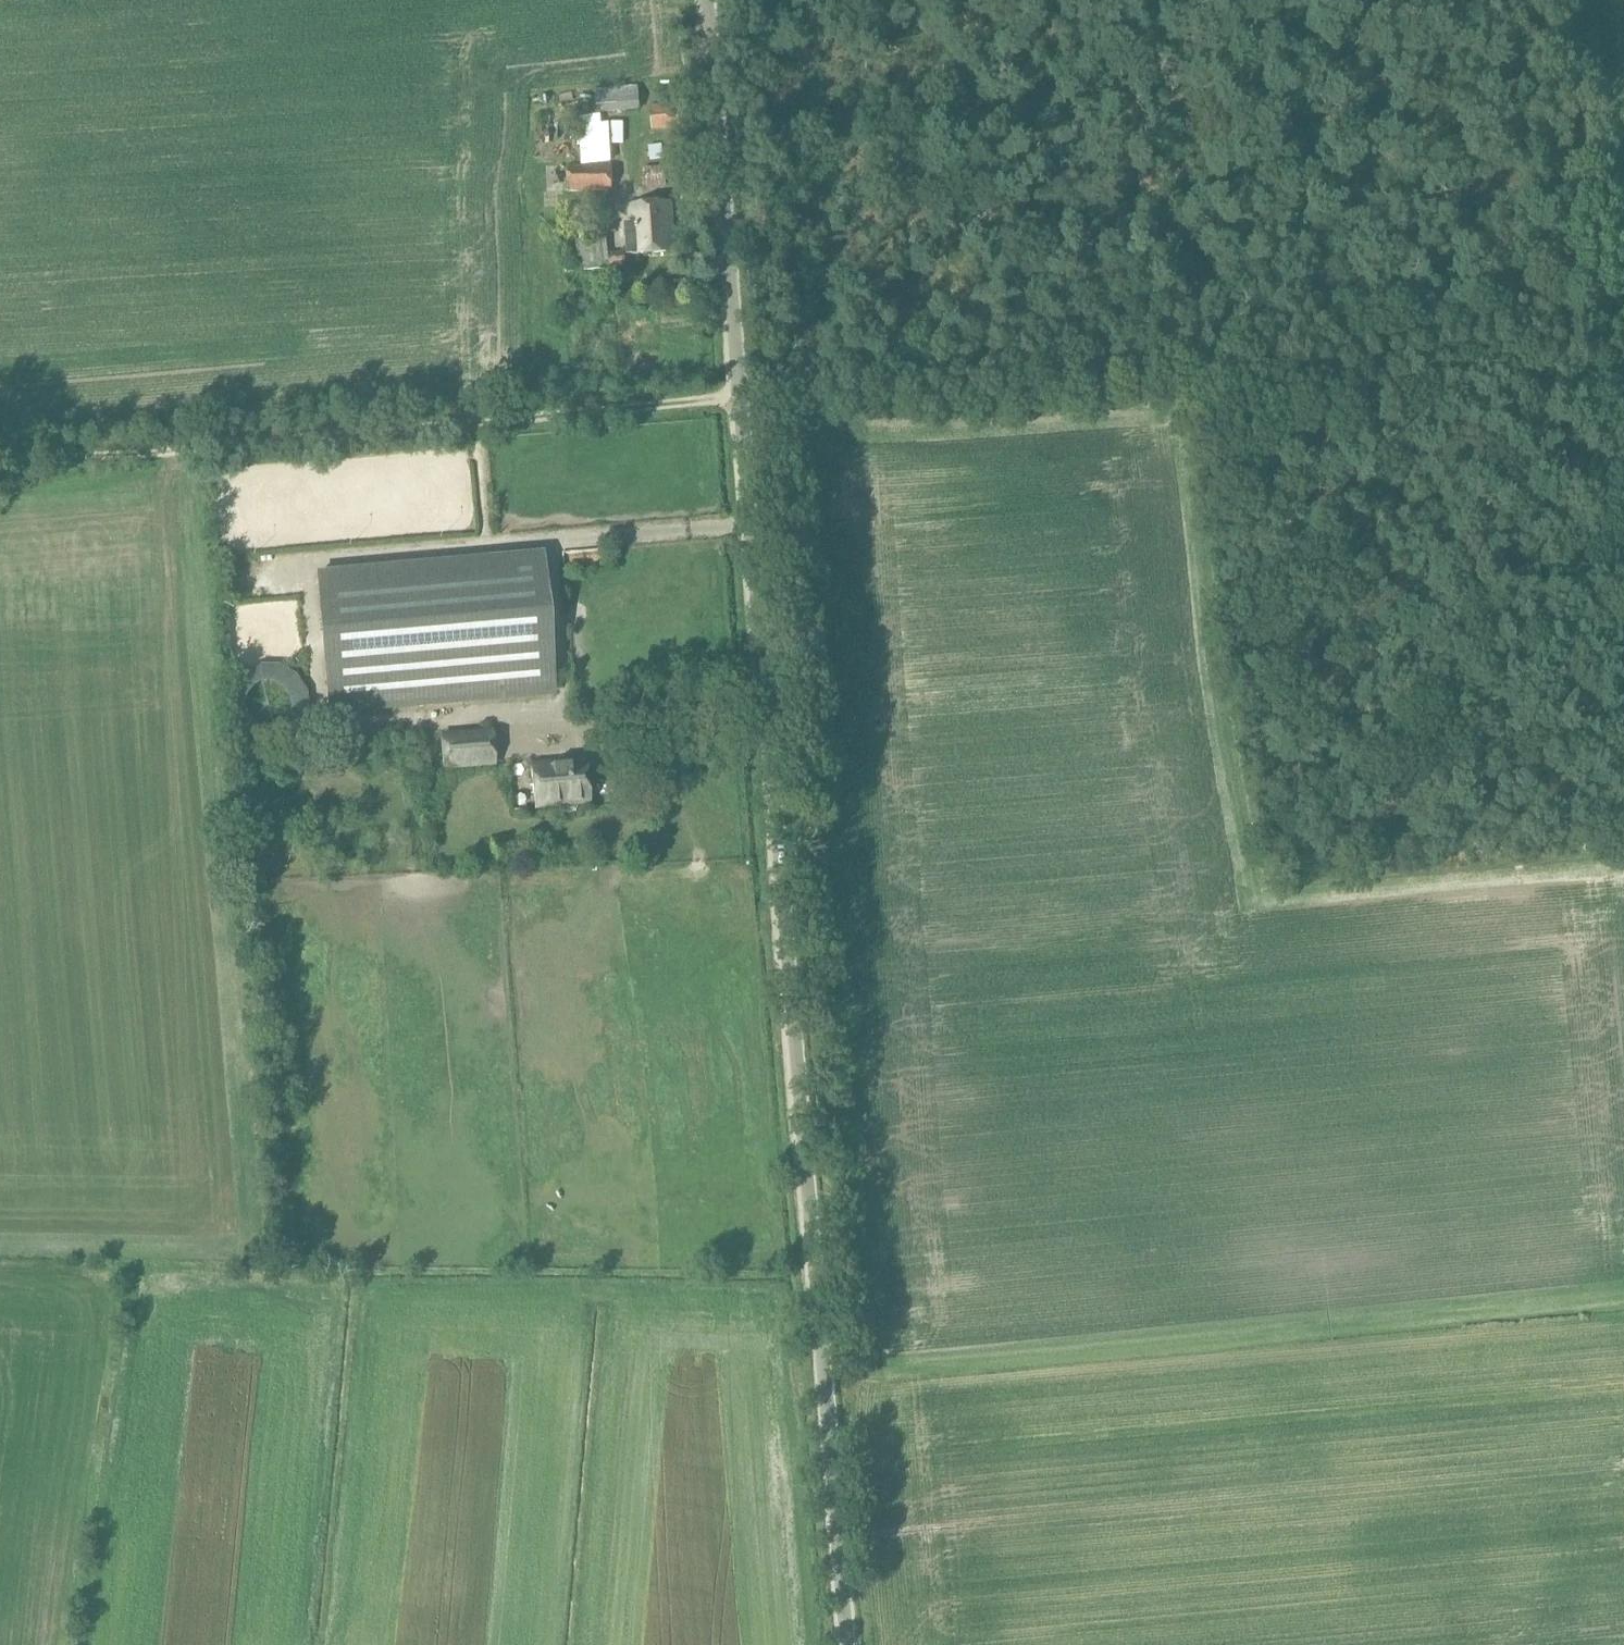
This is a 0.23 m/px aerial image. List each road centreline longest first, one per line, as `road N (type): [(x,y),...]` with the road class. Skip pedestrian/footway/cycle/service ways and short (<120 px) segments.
road 1 (unclassified): [(856,1644),(757,651),(708,0)]
road 2 (track): [(0,463),(741,396)]

